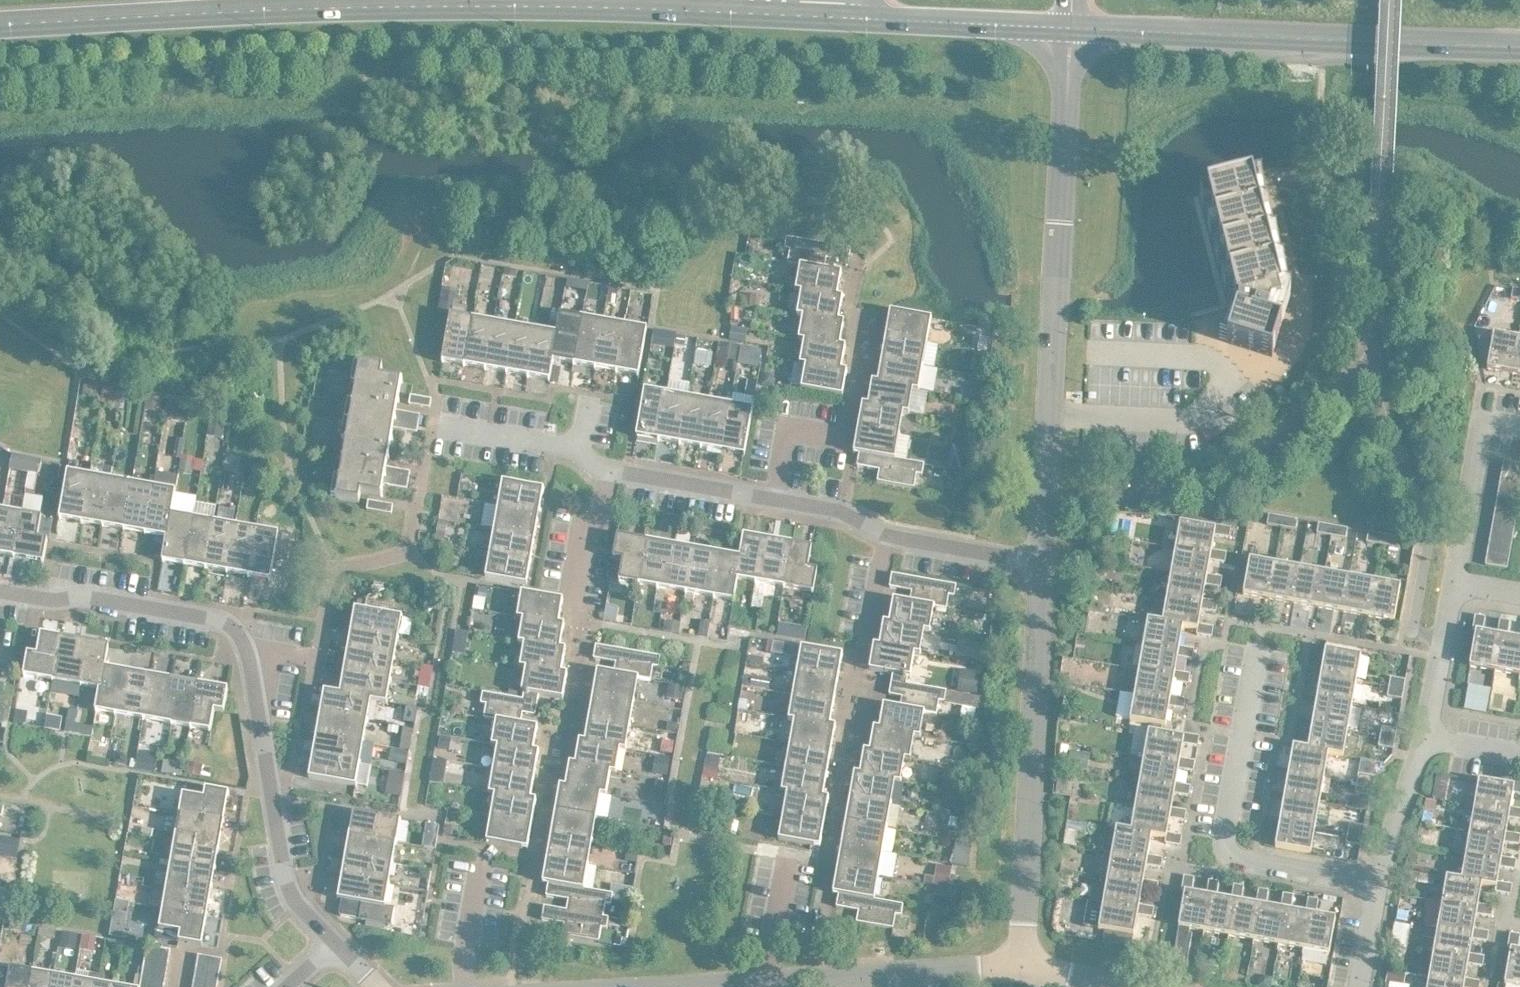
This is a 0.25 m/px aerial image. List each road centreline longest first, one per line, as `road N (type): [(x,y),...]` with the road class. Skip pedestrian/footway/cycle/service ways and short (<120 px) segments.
road 1 (secondary): [(1076,25),(1519,39)]
road 2 (tertiary): [(1028,963),(1046,558)]
road 3 (secondary): [(0,18),(401,0)]
road 4 (tertiary): [(1053,415),(1076,25)]
road 5 (residential): [(1383,877),(1244,855),(1229,845),(1261,649)]
road 6 (residential): [(255,654),(294,885),(339,940)]
road 7 (secondary): [(567,0),(866,14)]
road 8 (residential): [(0,585),(67,596),(107,592),(212,613),(240,623),(255,654)]
road 9 (tertiary): [(771,979),(1028,963)]
road 10 (secondary): [(866,14),(1076,25)]
road 11 (residential): [(1053,415),(1161,418),(1201,376),(1203,339)]
road 12 (residential): [(1494,395),(1462,570),(1468,588)]
road 13 (residential): [(612,461),(780,495)]
road 14 (residential): [(891,529),(1046,558)]
road 15 (residential): [(1438,735),(1399,810),(1383,877)]
road 16 (residential): [(1468,588),(1444,645),(1438,735)]
road 17 (residential): [(612,461),(604,513),(588,522),(576,601)]
road 18 (residential): [(437,418),(585,445)]
road 19 (tertiary): [(1046,558),(1053,415)]
road 20 (residential): [(796,850),(771,979)]
road 21 (residential): [(780,495),(792,423),(849,434)]
road 22 (residential): [(891,529),(869,648)]

